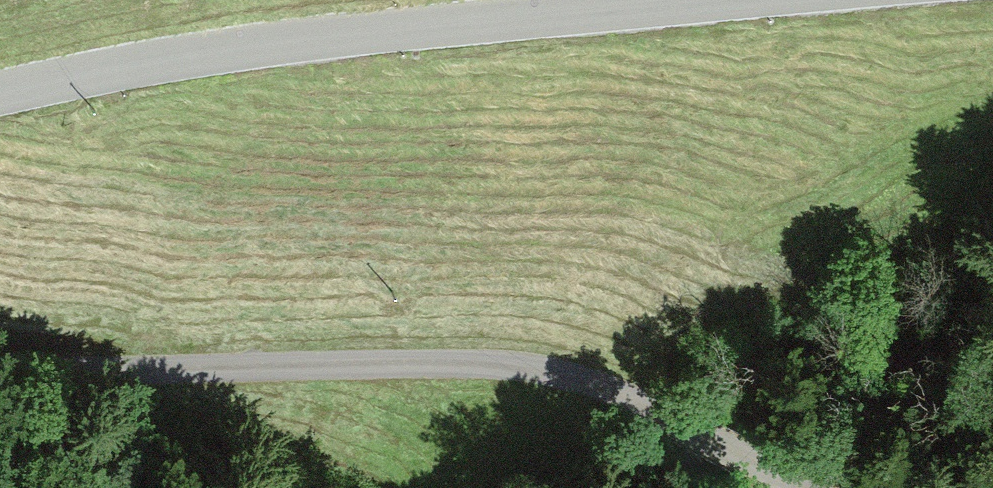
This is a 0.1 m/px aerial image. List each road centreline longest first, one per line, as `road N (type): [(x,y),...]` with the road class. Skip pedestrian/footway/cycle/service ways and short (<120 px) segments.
road 1 (unclassified): [(0,391),(446,358),(554,376),(806,487)]
road 2 (tertiary): [(0,105),(232,56),(806,0)]

